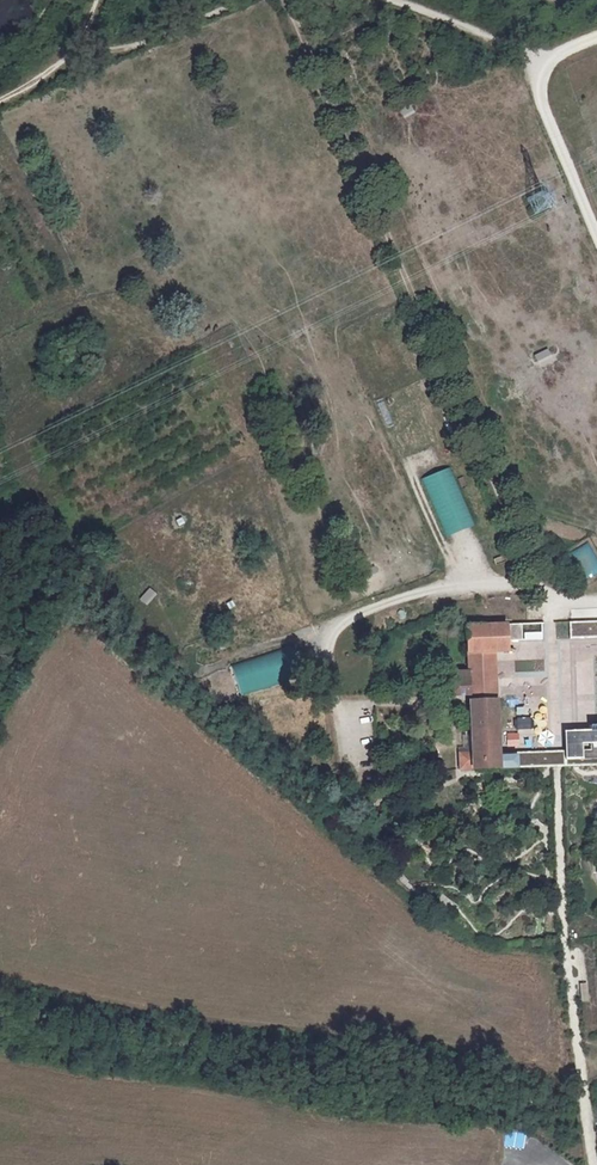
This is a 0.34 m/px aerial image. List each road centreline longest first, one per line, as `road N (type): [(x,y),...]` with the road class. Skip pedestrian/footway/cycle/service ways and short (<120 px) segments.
road 1 (track): [(596,603),(564,605),(542,588),(284,0)]
road 2 (track): [(584,1100),(564,936),(555,723),(531,674)]
road 3 (track): [(596,242),(538,96),(545,63)]
road 4 (track): [(385,0),(545,63)]

